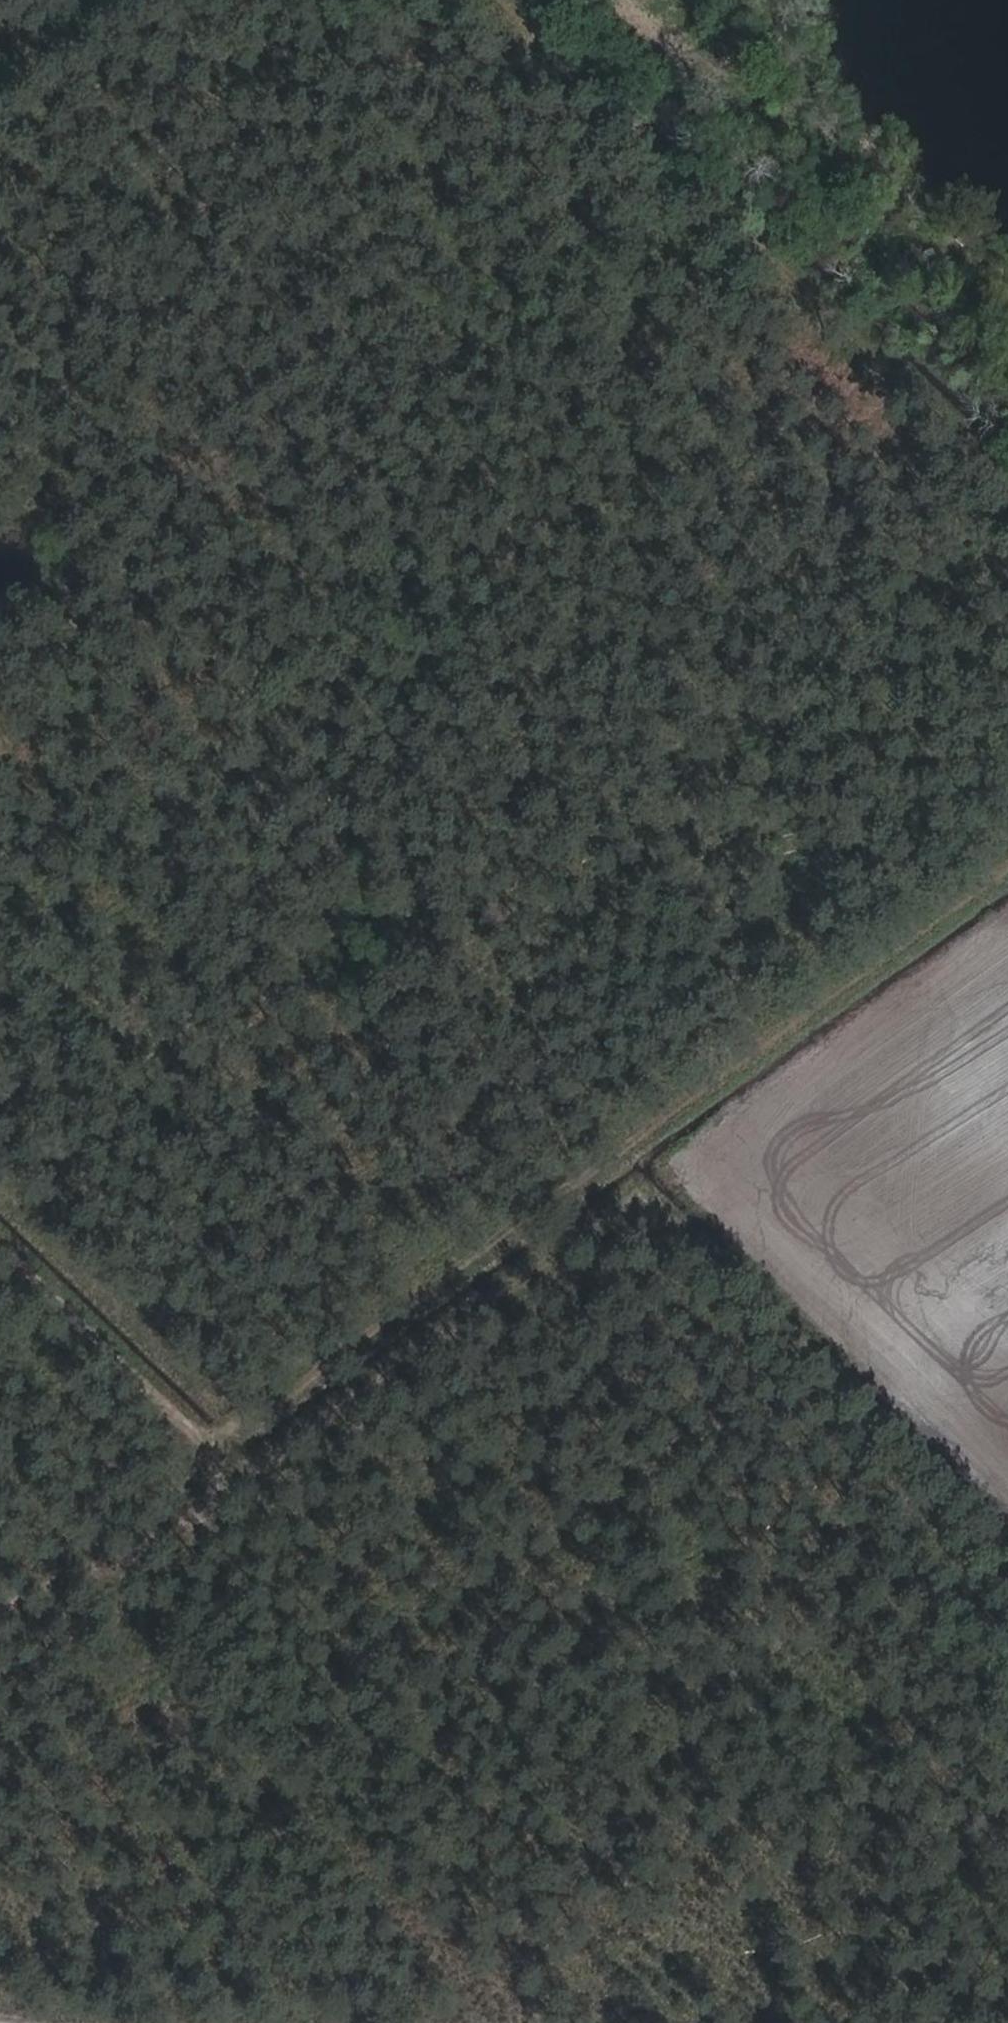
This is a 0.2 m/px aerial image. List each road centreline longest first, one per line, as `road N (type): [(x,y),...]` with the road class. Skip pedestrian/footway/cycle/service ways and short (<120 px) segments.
road 1 (track): [(0,1238),(246,1480),(640,1162),(1007,904)]
road 2 (track): [(640,1162),(1007,1517)]

